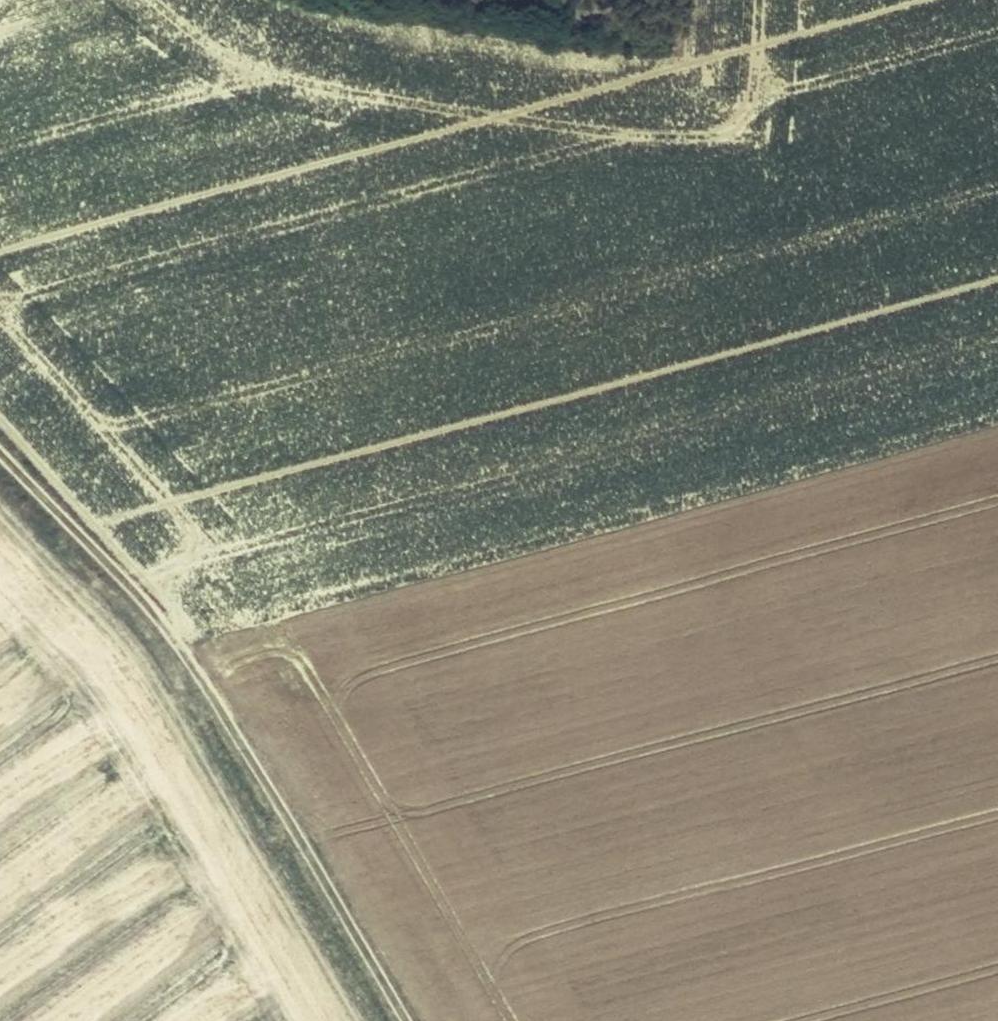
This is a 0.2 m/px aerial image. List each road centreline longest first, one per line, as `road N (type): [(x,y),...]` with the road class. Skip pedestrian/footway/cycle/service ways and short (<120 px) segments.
road 1 (track): [(0,451),(95,545),(193,677),(399,1020)]

